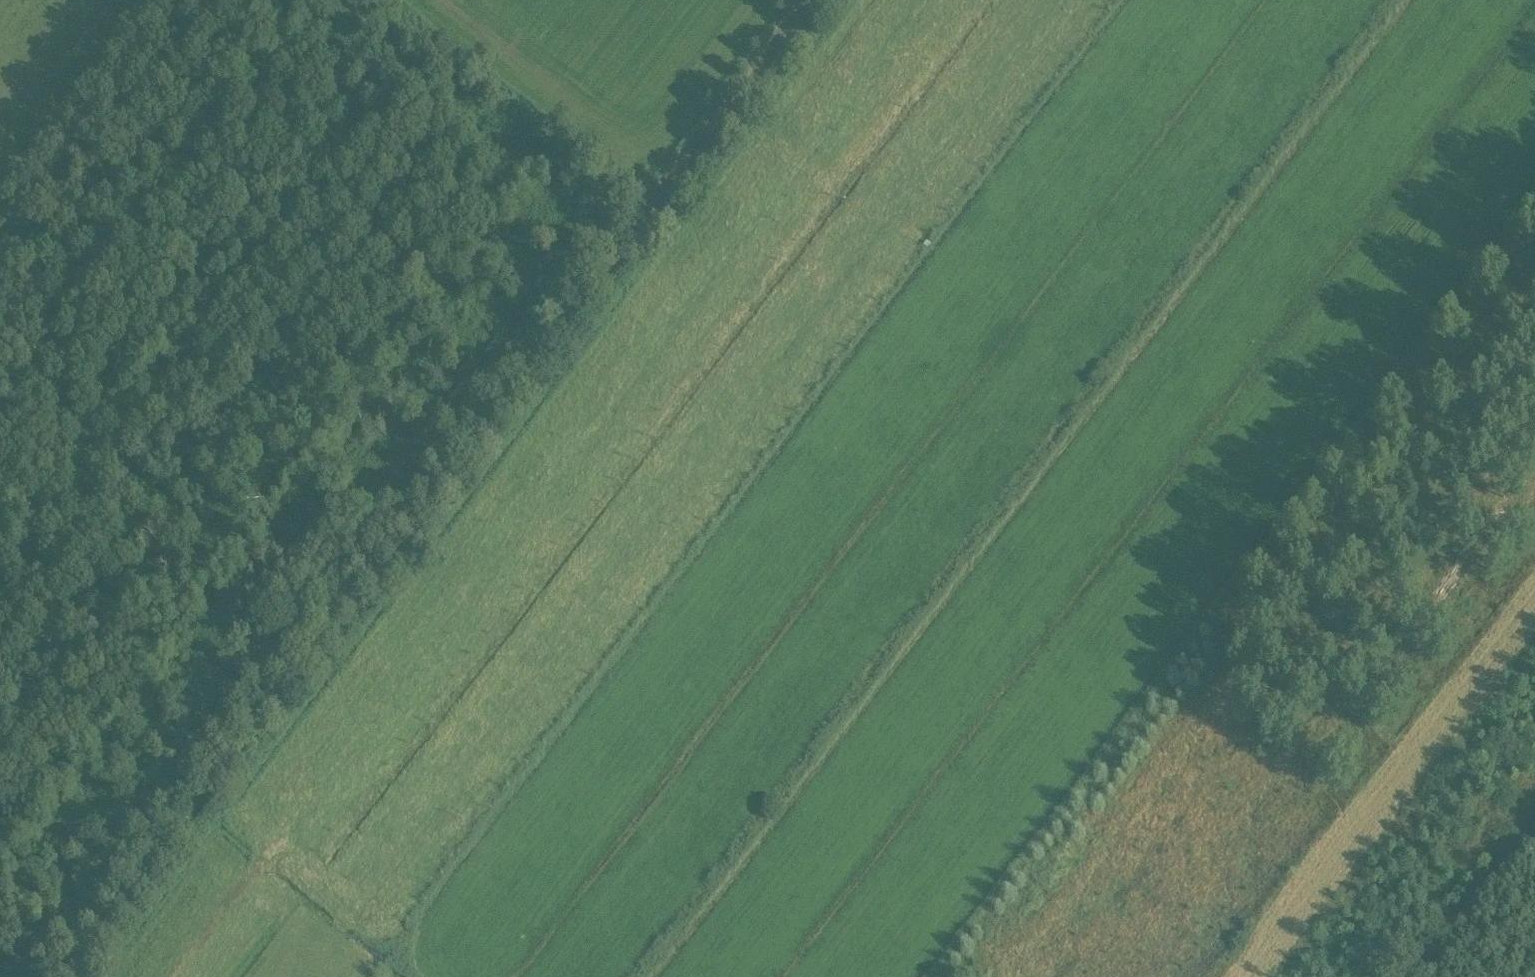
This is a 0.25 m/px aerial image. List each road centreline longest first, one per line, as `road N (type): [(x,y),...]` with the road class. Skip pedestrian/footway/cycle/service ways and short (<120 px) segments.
road 1 (track): [(810,0),(63,976)]

